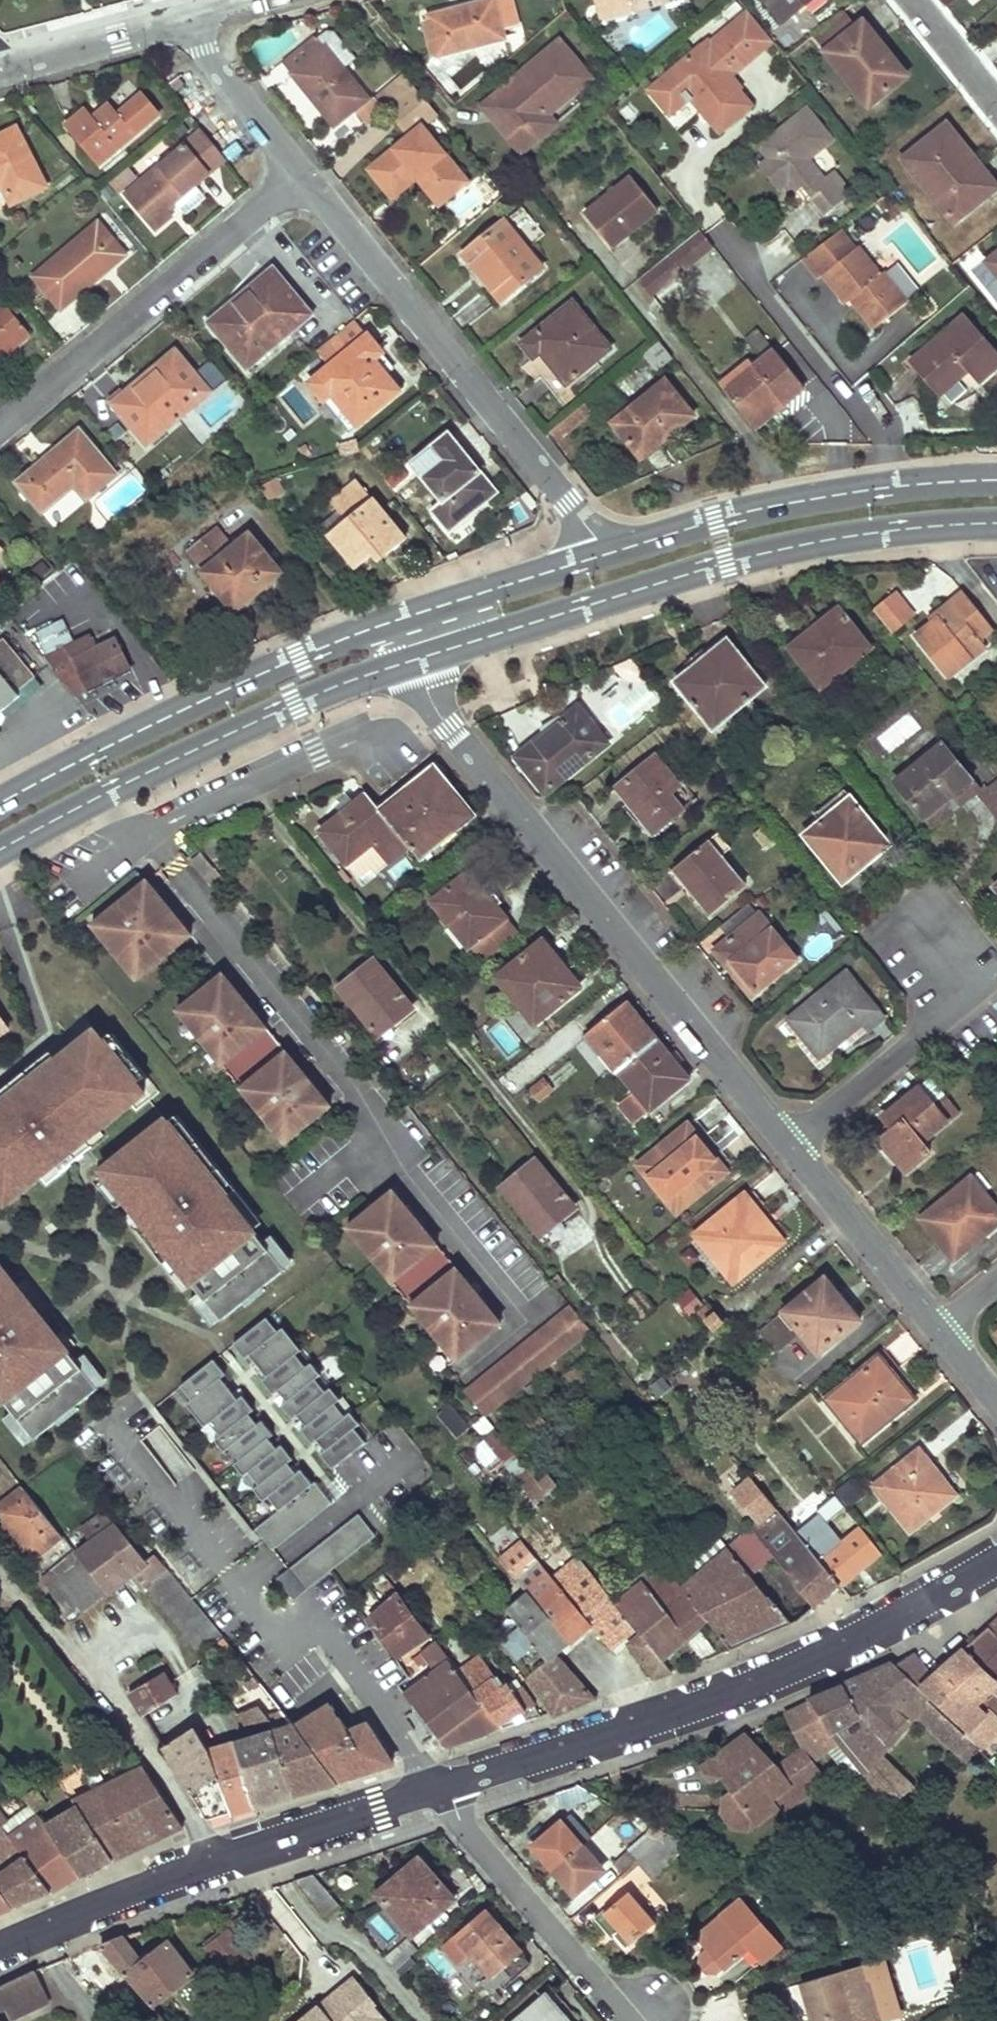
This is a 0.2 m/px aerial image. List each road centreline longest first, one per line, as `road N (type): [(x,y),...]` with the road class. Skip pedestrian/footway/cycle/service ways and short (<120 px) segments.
road 1 (residential): [(411,660),(446,728),(800,1160)]
road 2 (primary): [(411,660),(794,544),(996,523)]
road 3 (tertiary): [(450,1786),(718,1703),(877,1631),(996,1562)]
road 4 (residential): [(300,172),(603,555)]
road 5 (primary): [(440,606),(298,657),(0,807)]
road 6 (tertiary): [(0,1943),(207,1863),(450,1786)]
road 7 (primary): [(0,848),(294,703),(411,660)]
road 8 (primary): [(996,482),(888,487),(774,507),(603,555)]
road 9 (residential): [(300,172),(0,427)]
road 10 (residential): [(450,1786),(468,1832),(626,2020)]
road 11 (residential): [(800,1160),(936,1331)]
road 12 (residential): [(183,21),(300,172)]
road 13 (residential): [(800,1160),(948,1042)]
road 14 (residential): [(10,65),(183,21)]
road 15 (primary): [(603,555),(440,606)]
road 16 (residential): [(996,954),(948,901),(888,948)]
road 17 (residential): [(912,0),(996,105)]

